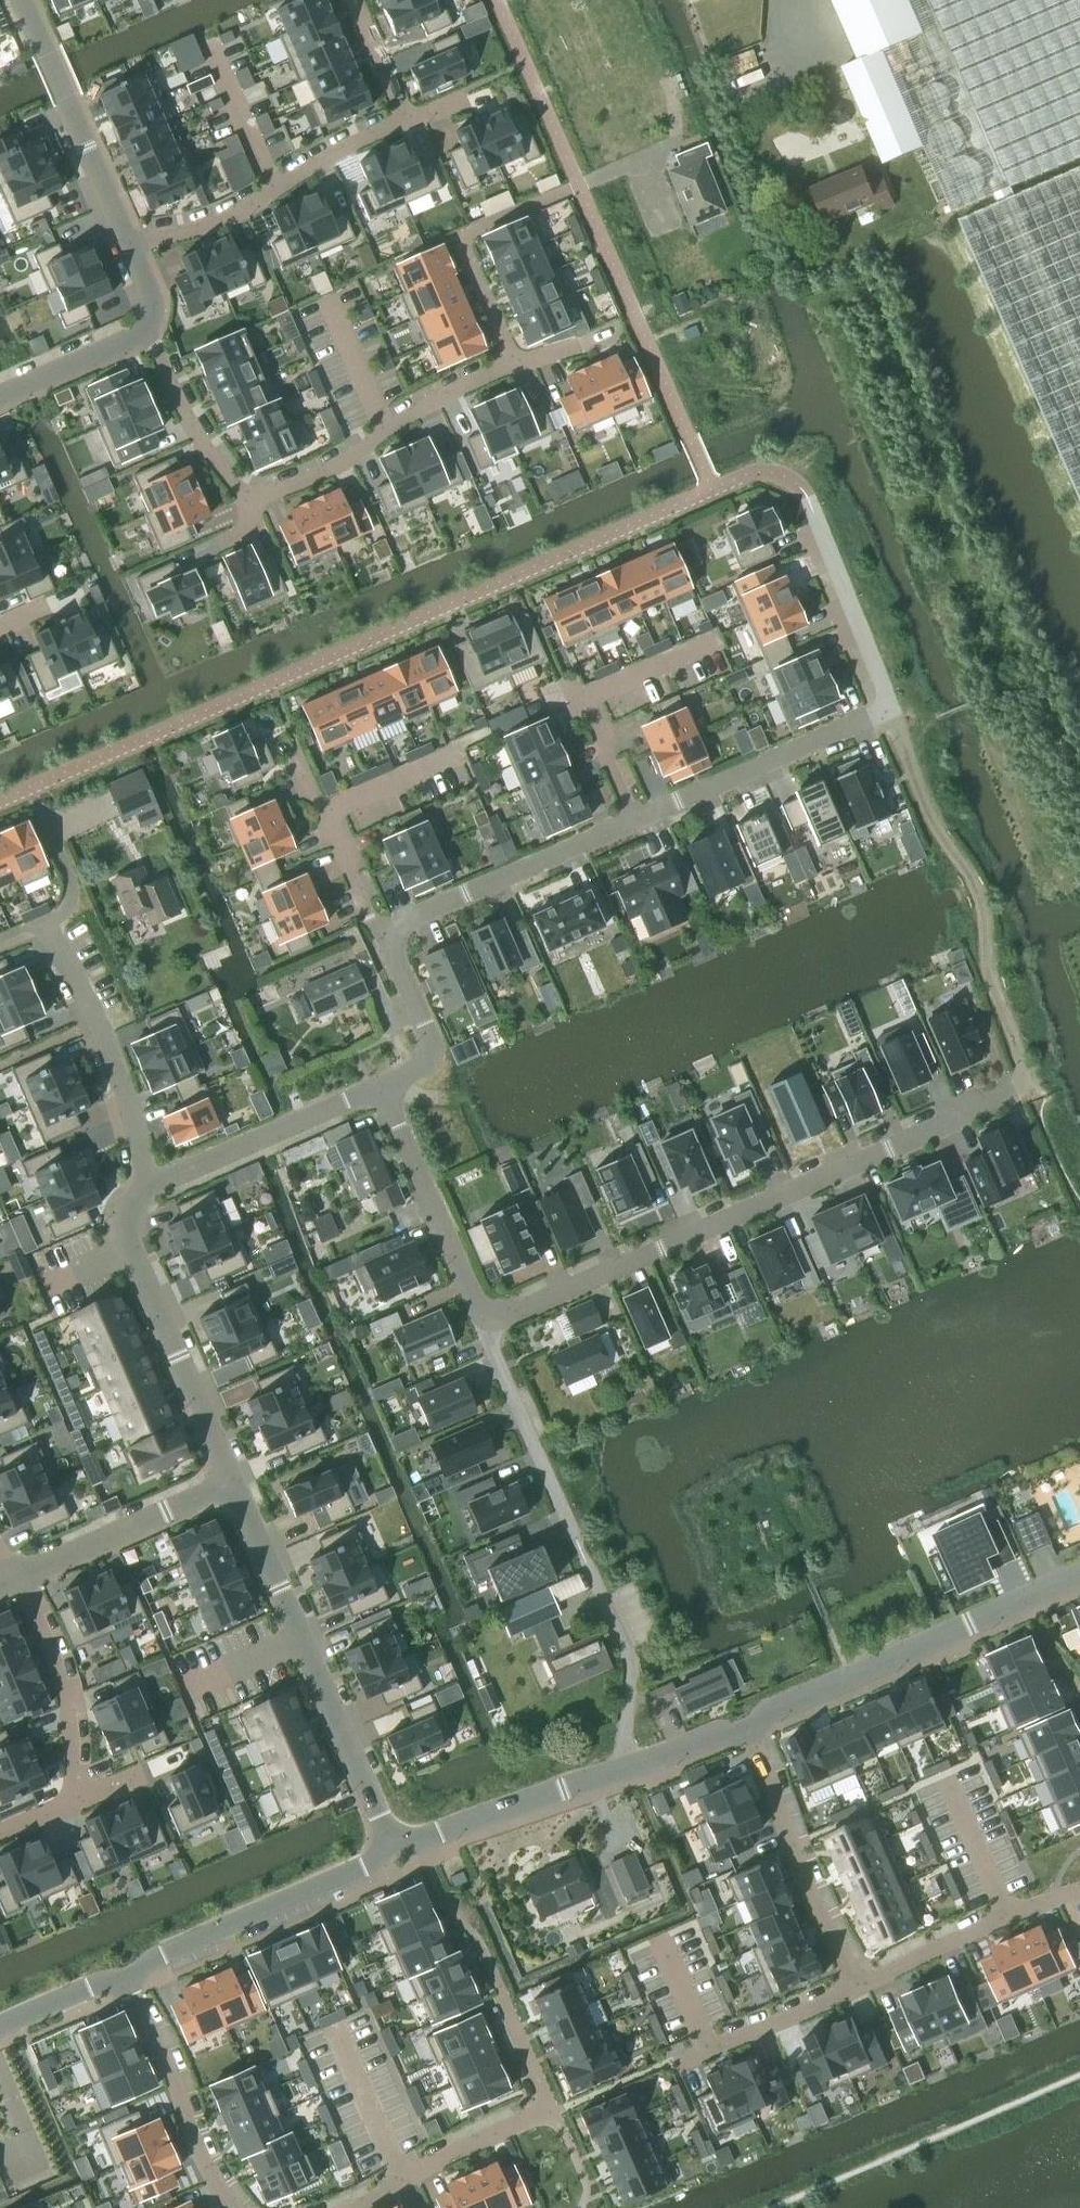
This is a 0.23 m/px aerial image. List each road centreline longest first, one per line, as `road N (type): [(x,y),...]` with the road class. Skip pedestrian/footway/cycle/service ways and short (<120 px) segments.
road 1 (residential): [(484,1325),(1027,1083)]
road 2 (residential): [(631,819),(891,705),(807,494)]
road 3 (residential): [(393,1843),(233,1484)]
road 4 (residential): [(742,1719),(1079,1575)]
road 5 (residential): [(353,2207),(554,2110),(503,1993)]
road 6 (residential): [(233,1484),(127,1229),(129,1199),(148,1181)]
road 7 (residential): [(148,1181),(113,1056),(49,926),(0,948)]
road 8 (residential): [(115,1977),(356,1869),(393,1843)]
road 9 (residential): [(129,247),(180,231),(407,116)]
road 10 (residential): [(252,500),(310,478),(433,399),(513,364)]
road 11 (residential): [(742,1719),(798,1868),(857,1986)]
road 12 (residential): [(129,247),(20,0)]
road 13 (residential): [(626,1767),(625,1653),(564,1512)]
road 14 (residential): [(393,932),(406,917),(631,819)]
road 15 (residential): [(115,1977),(145,2016),(203,2160),(234,2207)]
road 16 (residential): [(484,1325),(380,1086)]
road 17 (residential): [(148,1181),(380,1086)]
road 18 (residential): [(393,1843),(420,1842),(626,1767)]
road 19 (residential): [(1079,1887),(857,1986)]
road 20 (residential): [(10,1578),(233,1484)]
road 21 (residential): [(75,1805),(64,1684),(43,1626),(10,1578)]
road 22 (residential): [(144,325),(225,481),(252,500)]
road 23 (residential): [(560,1501),(484,1325)]
road 24 (residential): [(380,1086),(424,1063),(429,1046),(391,946),(393,932)]
road 25 (residential): [(857,1986),(687,2058)]
road 26 (residential): [(0,390),(144,325)]
road 27 (residential): [(393,932),(370,920),(325,813)]
road 28 (residential): [(513,364),(456,235)]
road 29 (residential): [(0,2030),(115,1977)]
road 30 (residential): [(357,0),(407,116)]
road 31 (residential): [(626,1767),(742,1719)]
road 32 (residential): [(584,706),(631,819)]

